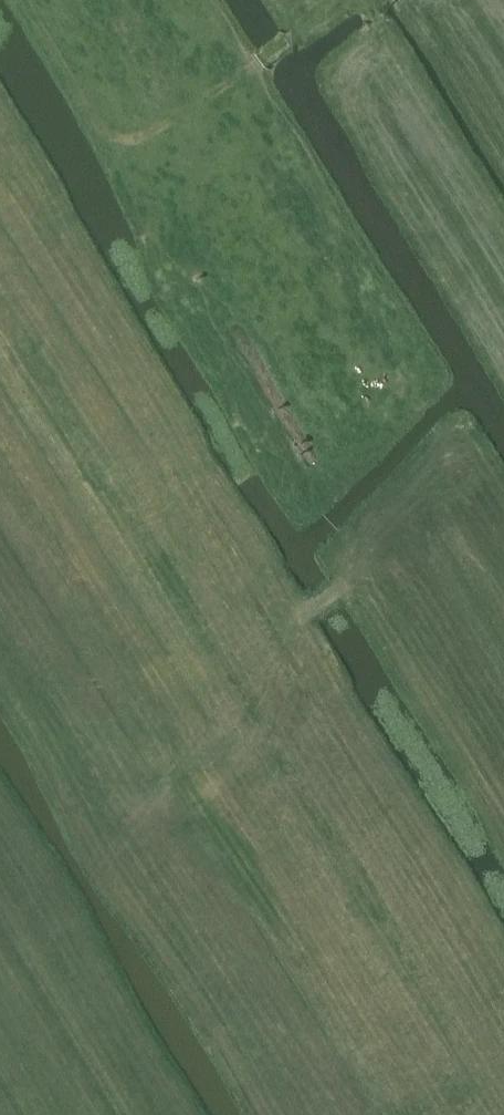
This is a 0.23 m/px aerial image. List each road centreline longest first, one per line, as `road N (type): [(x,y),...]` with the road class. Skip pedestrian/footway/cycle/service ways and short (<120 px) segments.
road 1 (track): [(335,0),(294,41),(137,141),(100,133),(24,0)]

